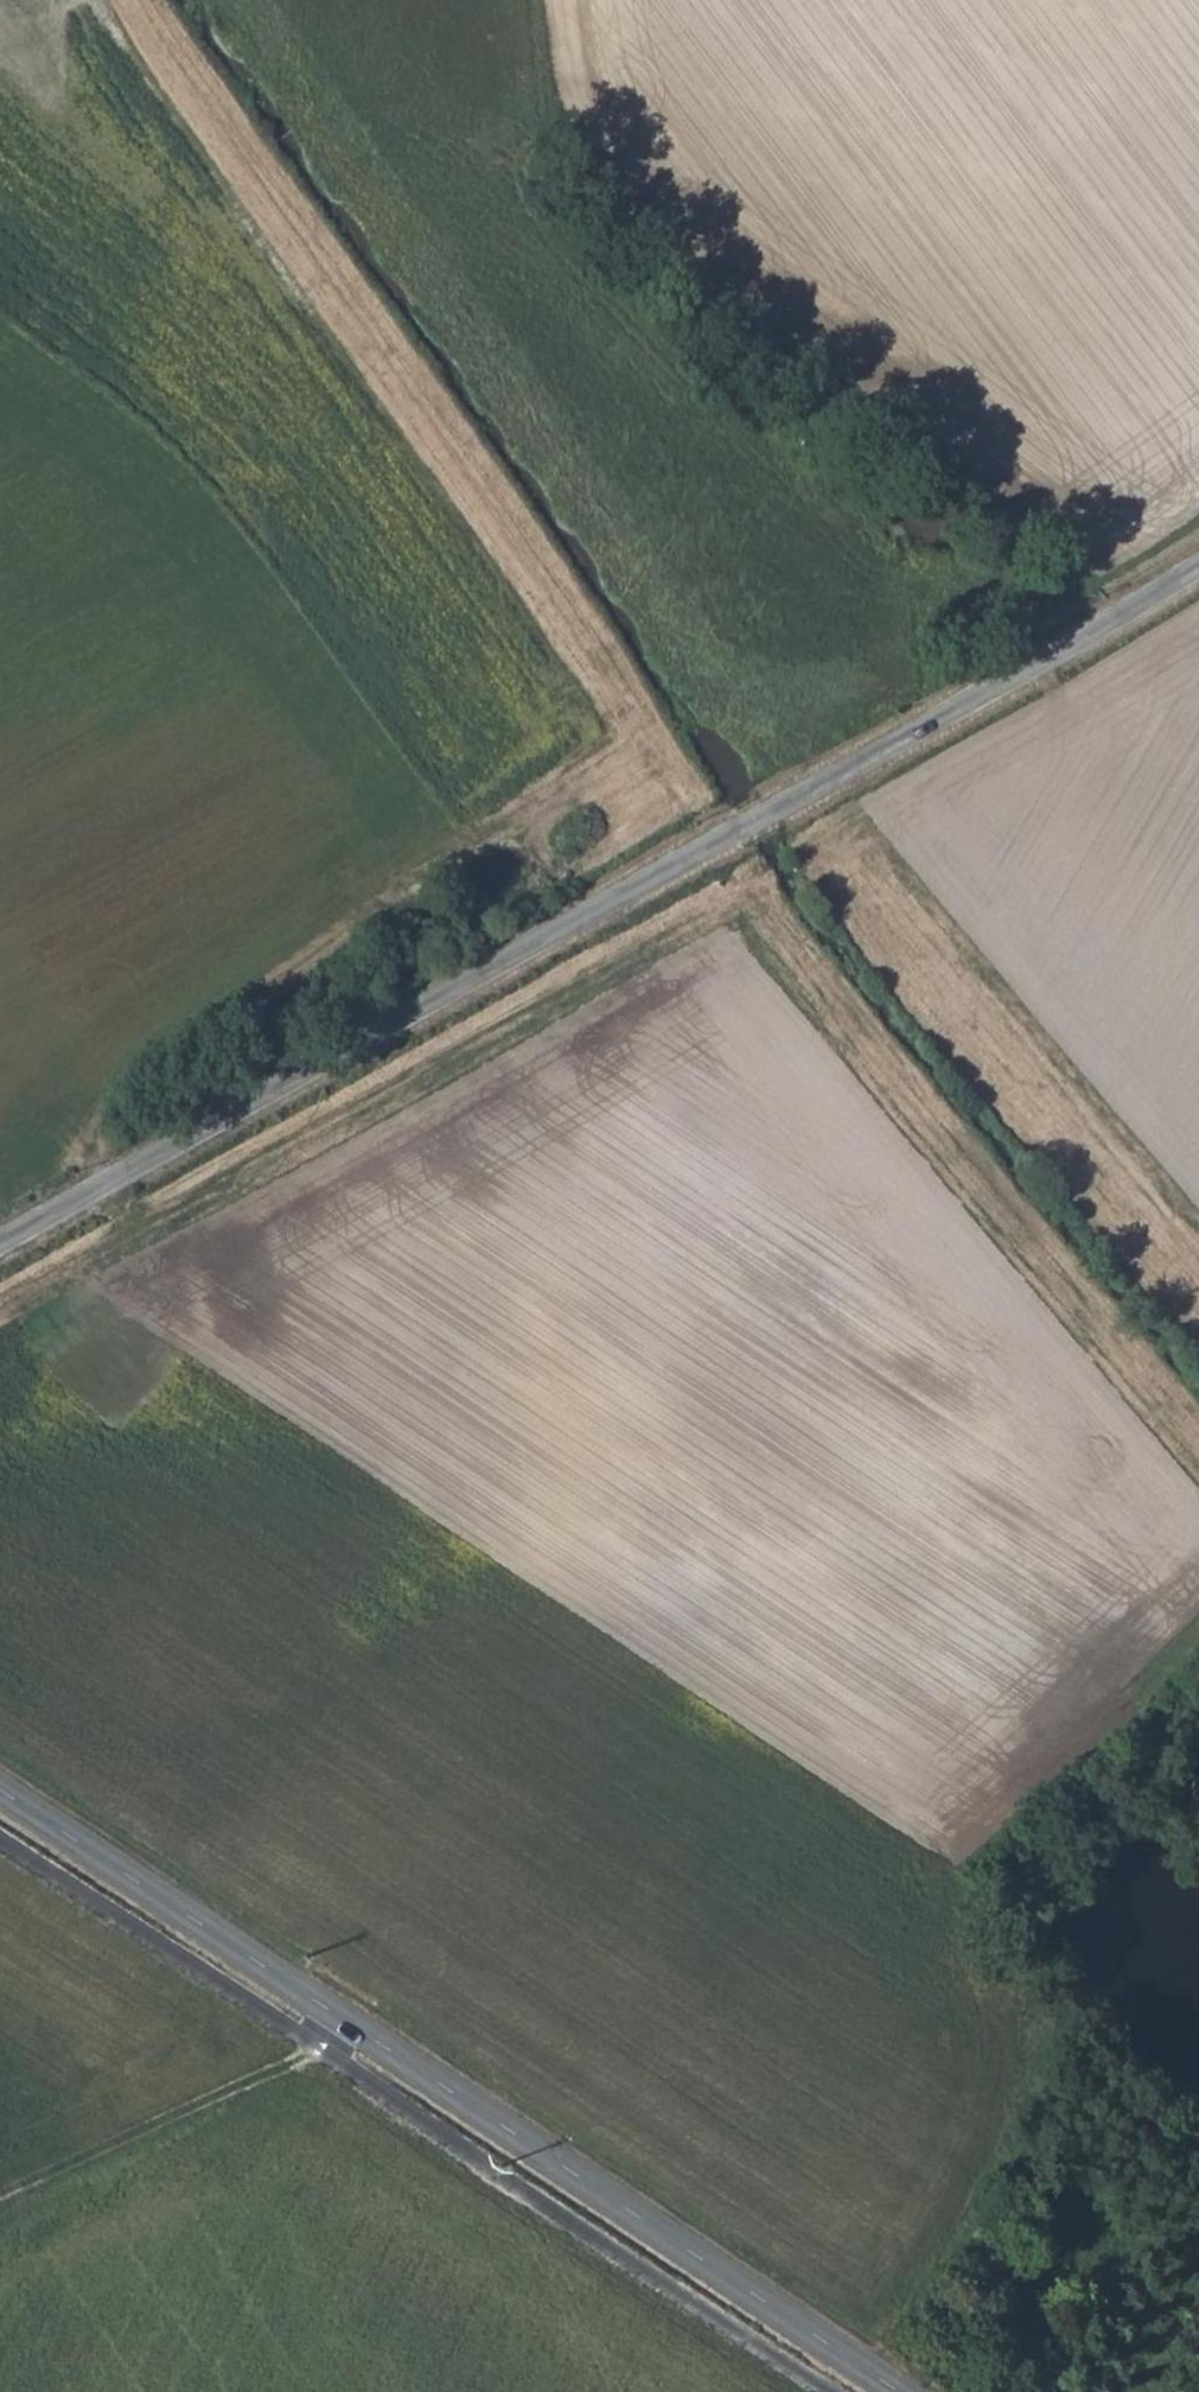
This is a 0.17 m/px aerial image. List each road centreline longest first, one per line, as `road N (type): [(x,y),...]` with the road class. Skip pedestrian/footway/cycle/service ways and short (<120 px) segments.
road 1 (unclassified): [(0,1244),(1005,680),(1198,563)]
road 2 (tertiary): [(0,1792),(898,2391)]
road 3 (track): [(0,2195),(321,2047),(347,2023)]

